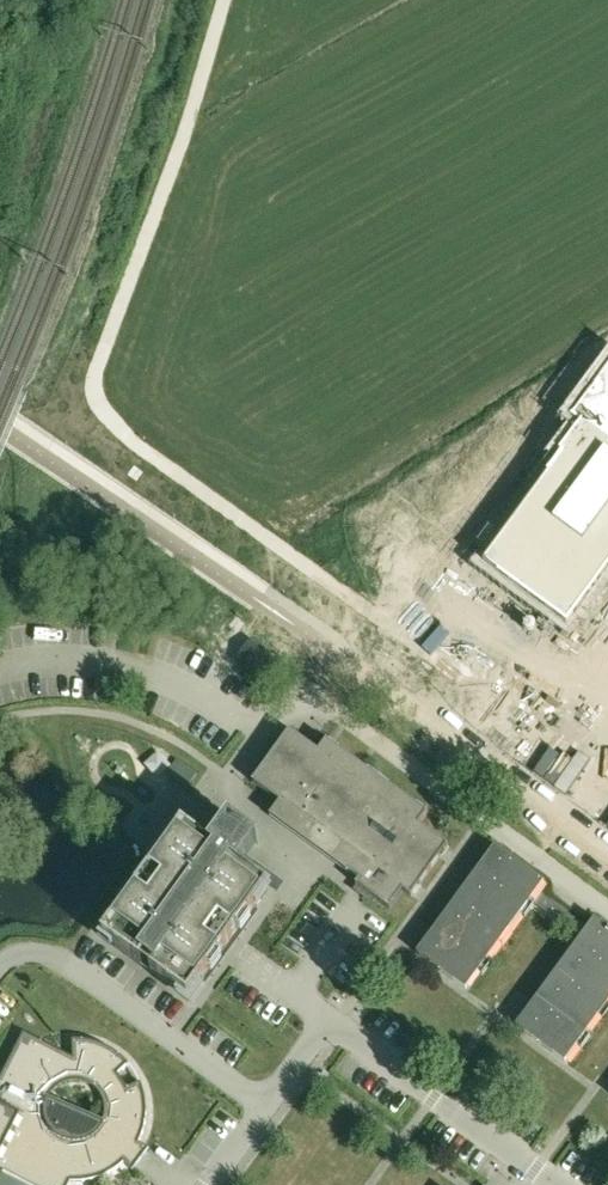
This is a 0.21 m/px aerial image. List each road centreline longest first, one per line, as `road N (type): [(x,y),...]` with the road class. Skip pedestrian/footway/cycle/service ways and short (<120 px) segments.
road 1 (track): [(226,0),(186,138),(94,390),(128,437),(298,559)]
road 2 (residential): [(607,911),(304,687),(217,798),(315,867)]
road 3 (residential): [(265,1106),(58,959),(29,950),(0,967)]
road 4 (track): [(298,559),(465,684),(435,729)]
road 5 (residential): [(557,1184),(435,1096)]
road 6 (residential): [(328,1019),(435,1096)]

